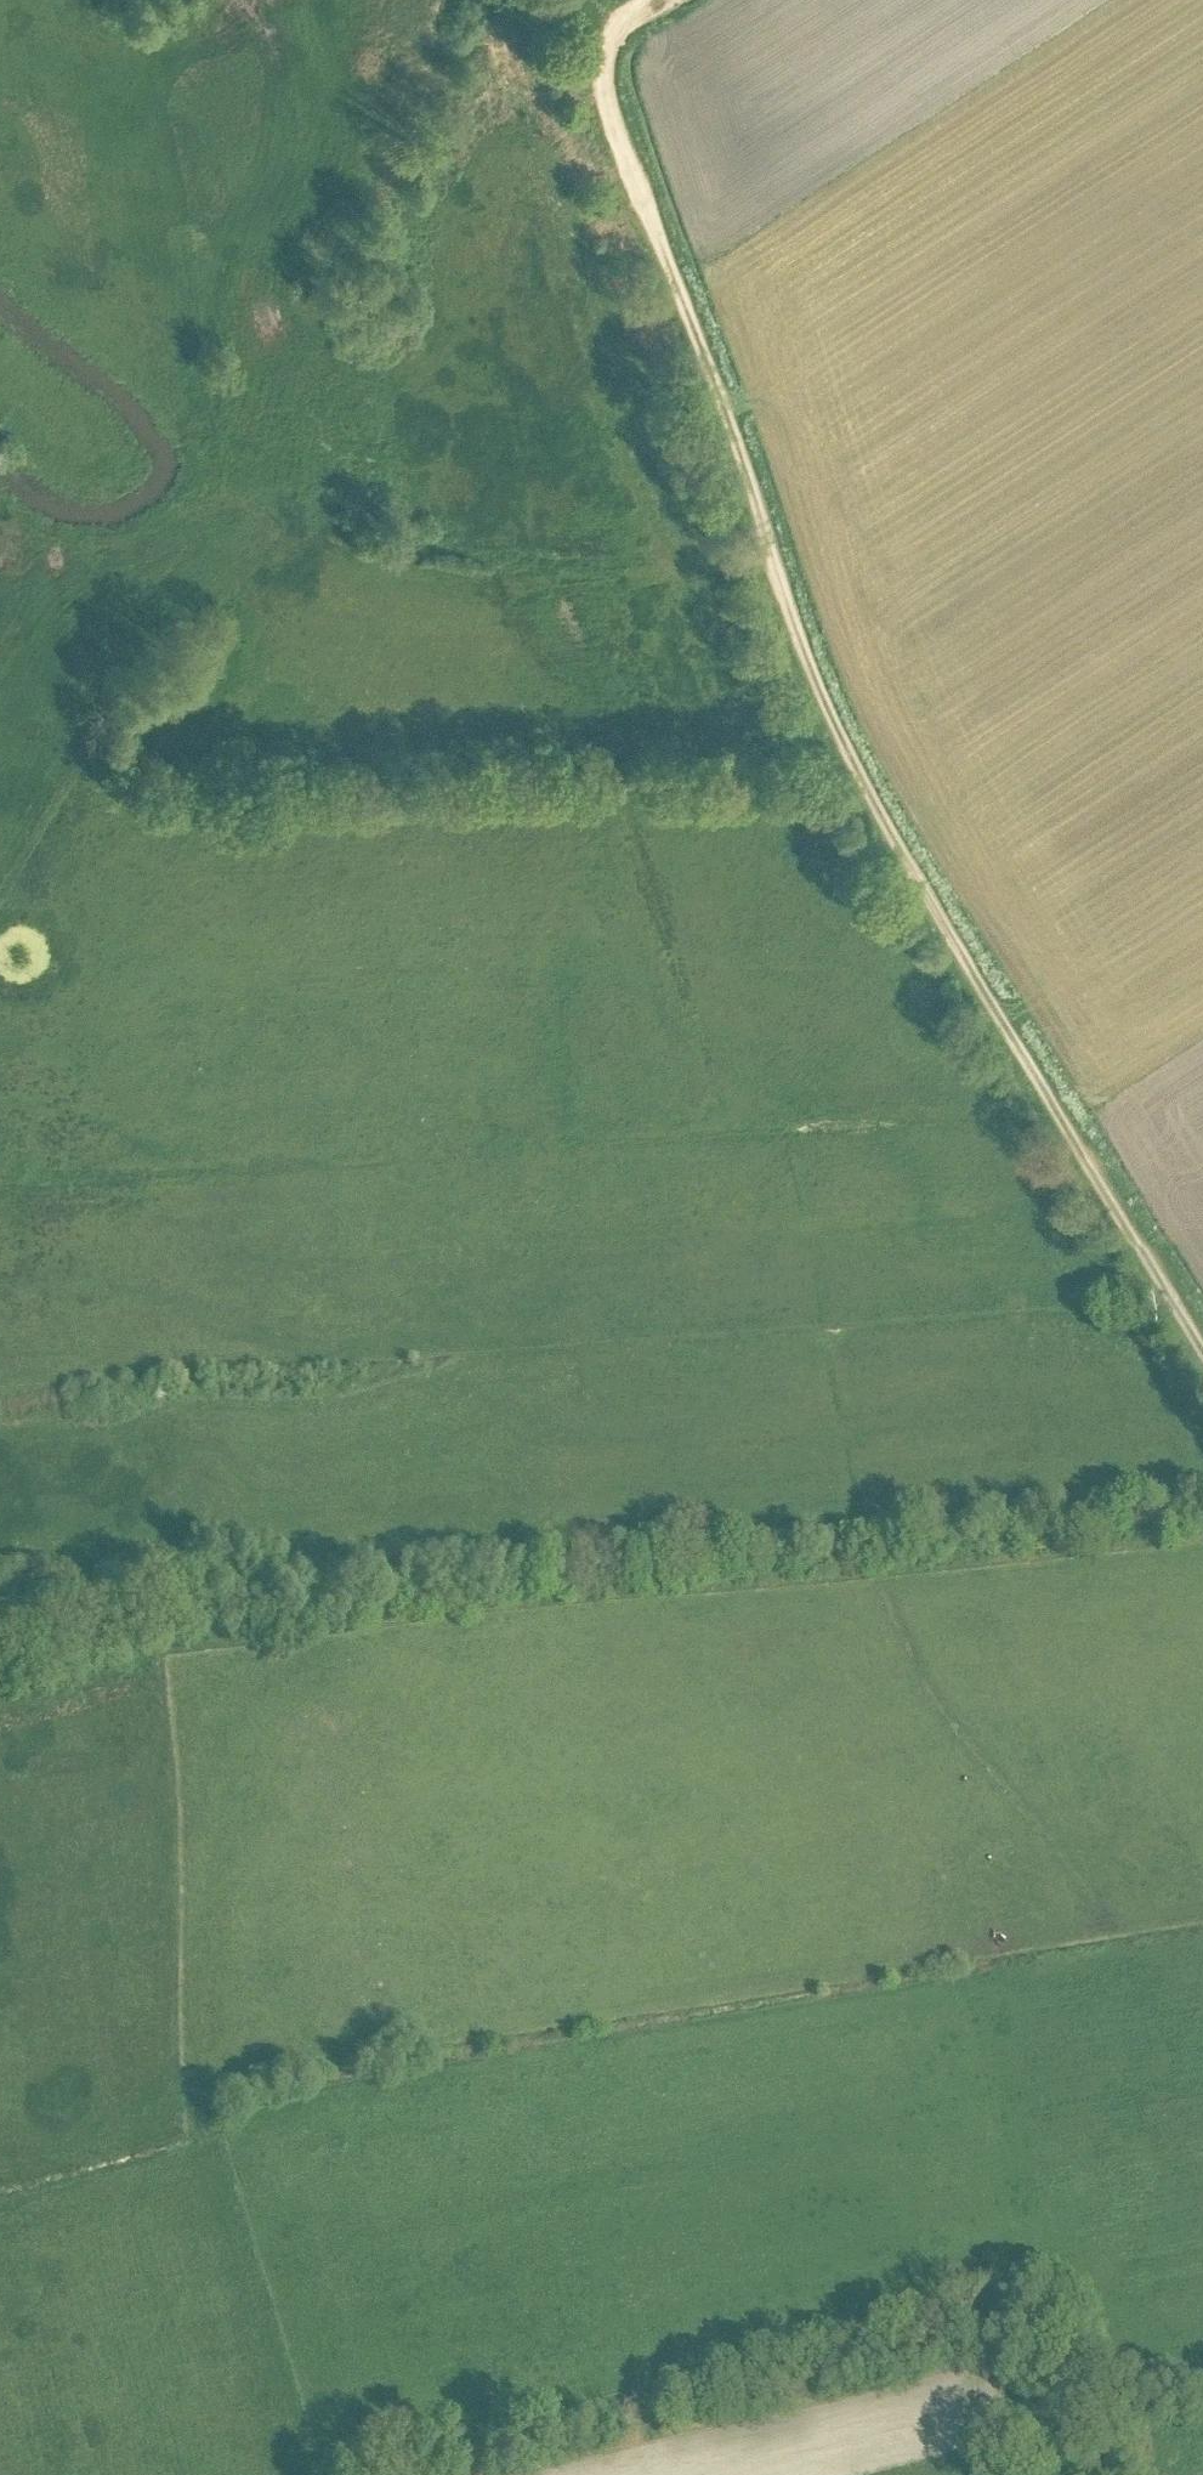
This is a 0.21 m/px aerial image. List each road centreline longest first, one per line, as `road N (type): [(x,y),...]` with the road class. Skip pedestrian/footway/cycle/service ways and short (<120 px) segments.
road 1 (track): [(1202,1341),(824,709),(774,563),(764,508),(608,113),(604,63),(618,26),(650,0)]
road 2 (track): [(1082,2474),(1048,2425),(1017,2323),(405,2472)]
road 3 (track): [(477,590),(774,563)]

